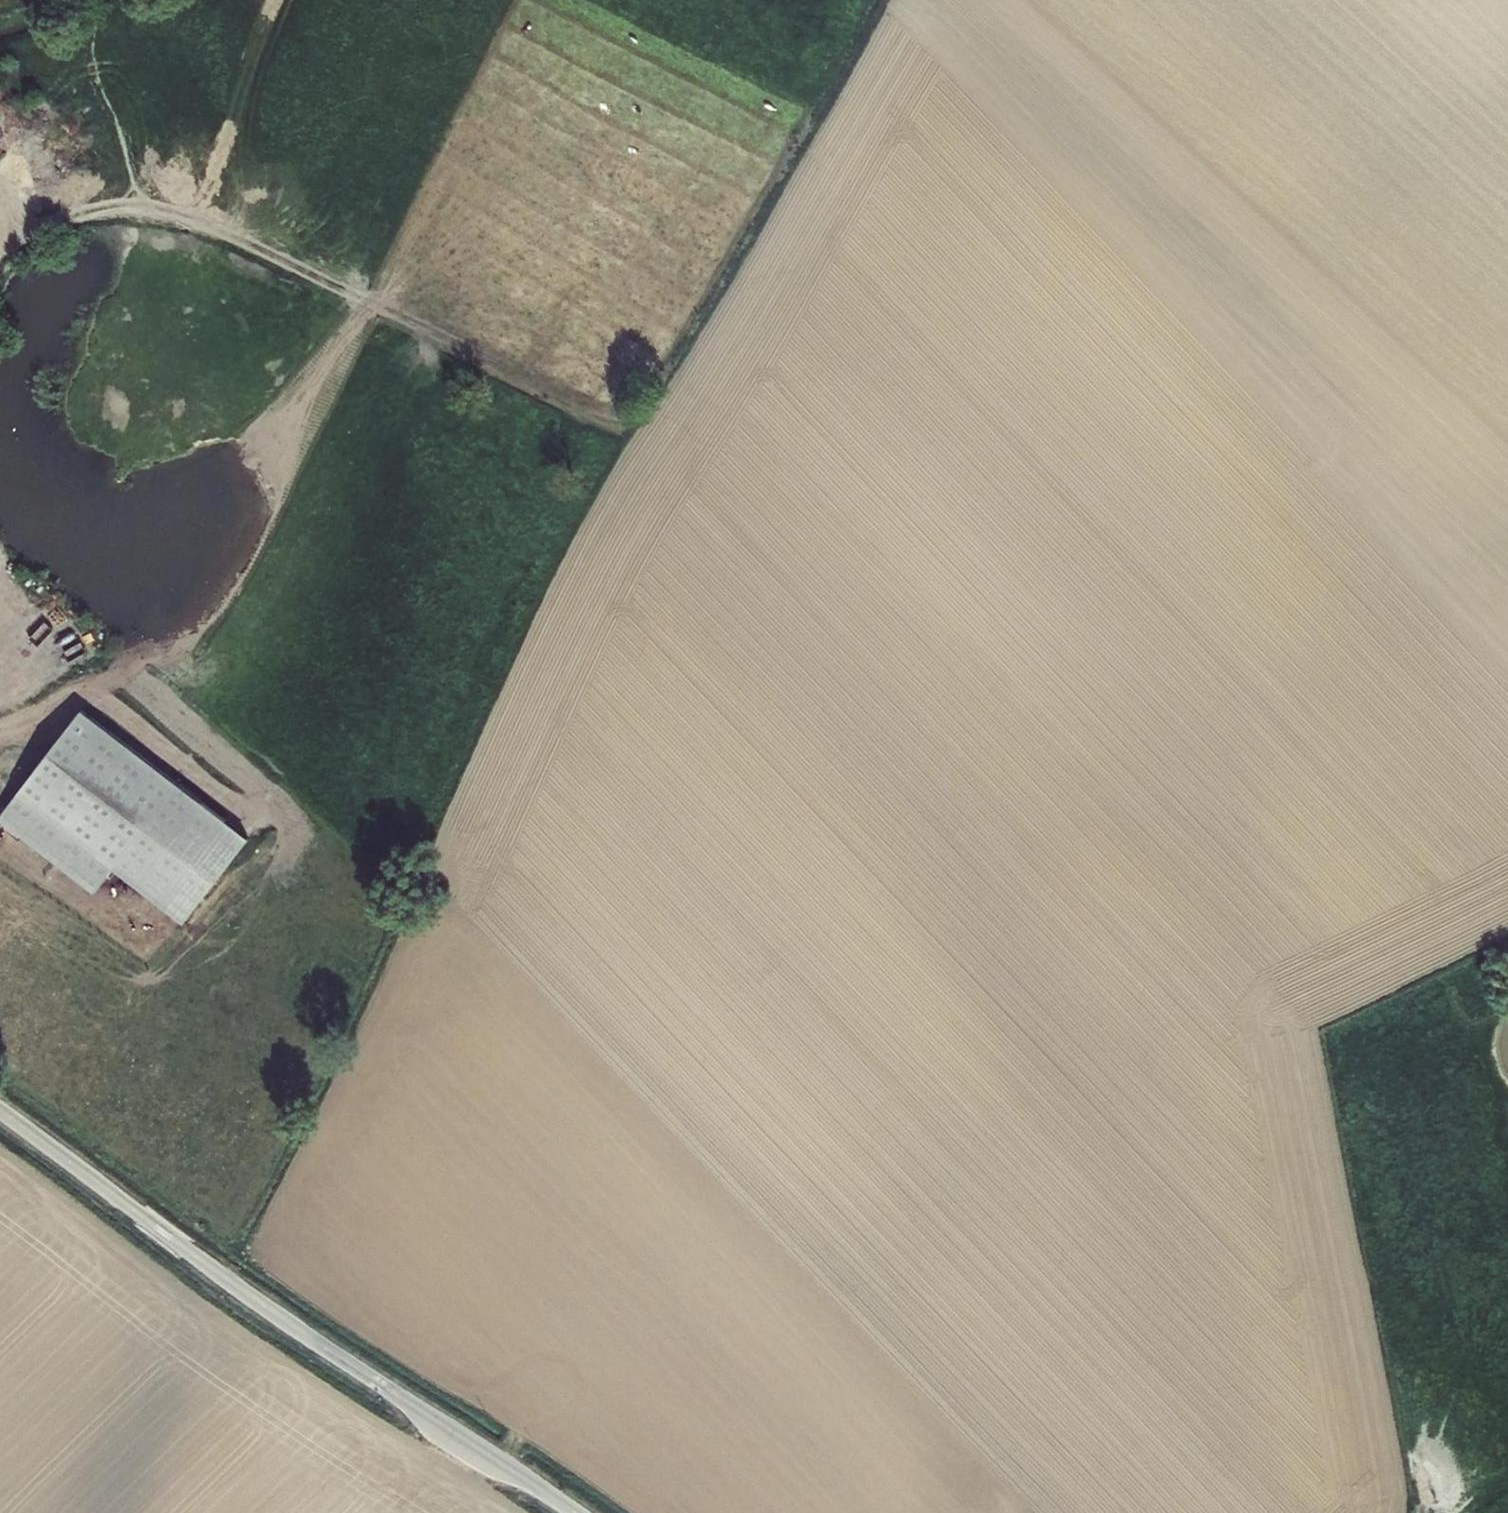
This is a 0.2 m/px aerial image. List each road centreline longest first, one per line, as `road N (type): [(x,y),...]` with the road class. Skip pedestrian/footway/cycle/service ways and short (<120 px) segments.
road 1 (unclassified): [(0,1114),(241,1292),(572,1512)]
road 2 (track): [(0,254),(74,213),(151,207),(468,349)]

